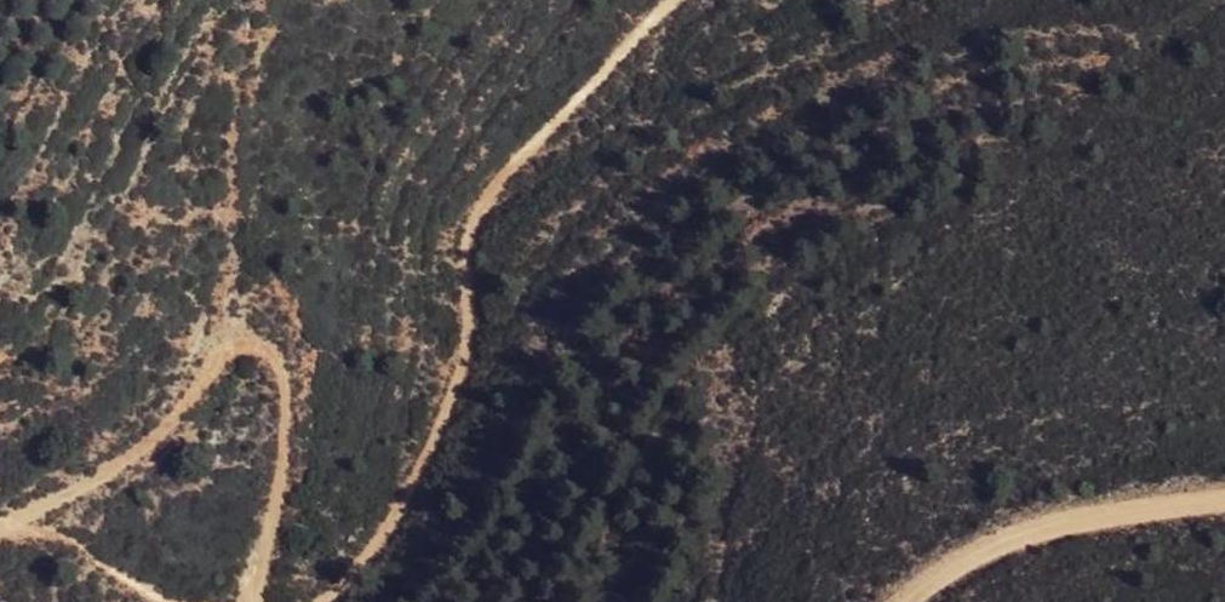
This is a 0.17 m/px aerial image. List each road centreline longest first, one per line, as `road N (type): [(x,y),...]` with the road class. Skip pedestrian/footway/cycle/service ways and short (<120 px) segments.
road 1 (track): [(322,601),(387,524),(458,379),(468,326),(464,257),(488,195),(675,0)]
road 2 (track): [(0,525),(103,477),(168,422),(229,348),(258,346),(279,366),(285,407),(256,601)]
road 3 (track): [(1224,504),(1128,512),(1015,540),(938,574),(907,601)]

